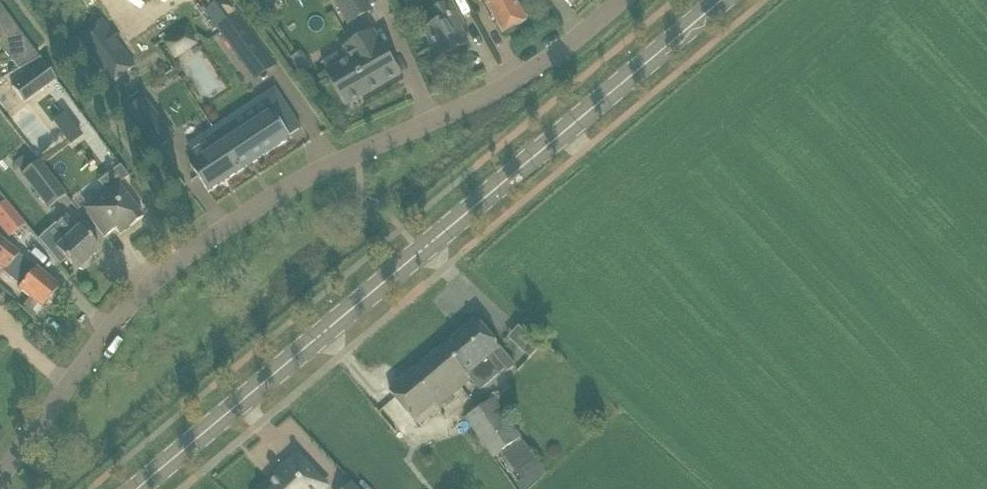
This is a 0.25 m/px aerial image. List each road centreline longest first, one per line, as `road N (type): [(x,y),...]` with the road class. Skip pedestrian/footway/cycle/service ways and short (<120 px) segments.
road 1 (unclassified): [(0,460),(99,308),(202,224),(479,99),(543,61),(615,0)]
road 2 (tertiary): [(135,488),(722,0)]

